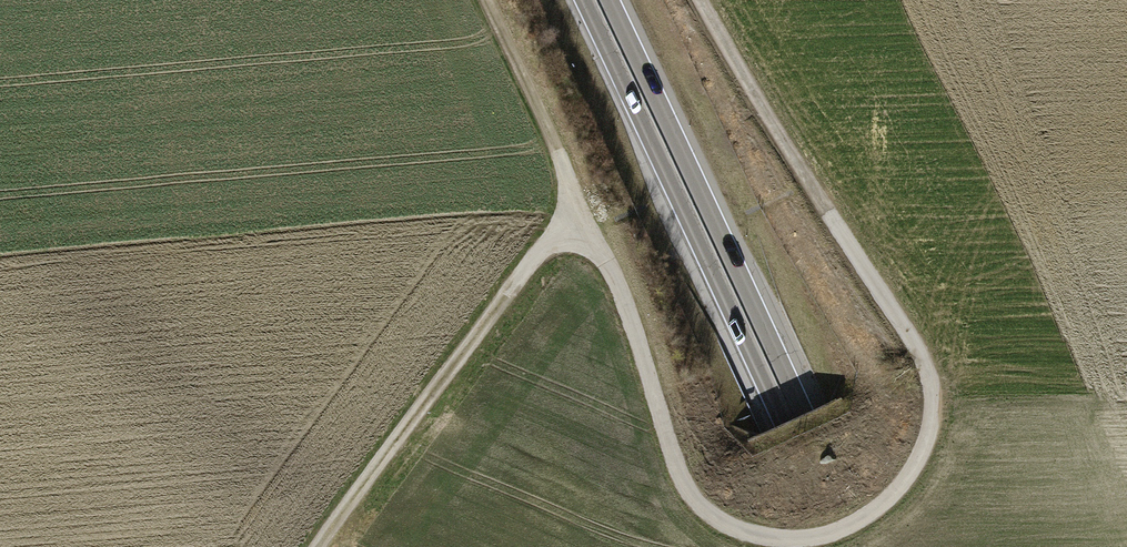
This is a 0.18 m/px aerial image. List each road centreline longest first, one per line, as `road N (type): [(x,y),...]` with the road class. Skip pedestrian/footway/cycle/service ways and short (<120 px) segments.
road 1 (track): [(483,0),(610,276),(685,493),(735,533),(806,542),(840,533),(900,489),(930,431),(927,373),(699,0)]
road 2 (trunk): [(861,546),(608,0)]
road 3 (trunk): [(584,0),(837,546)]
road 4 (trunk): [(964,546),(893,367),(720,0)]
road 5 (track): [(580,217),(537,255),(323,546)]

